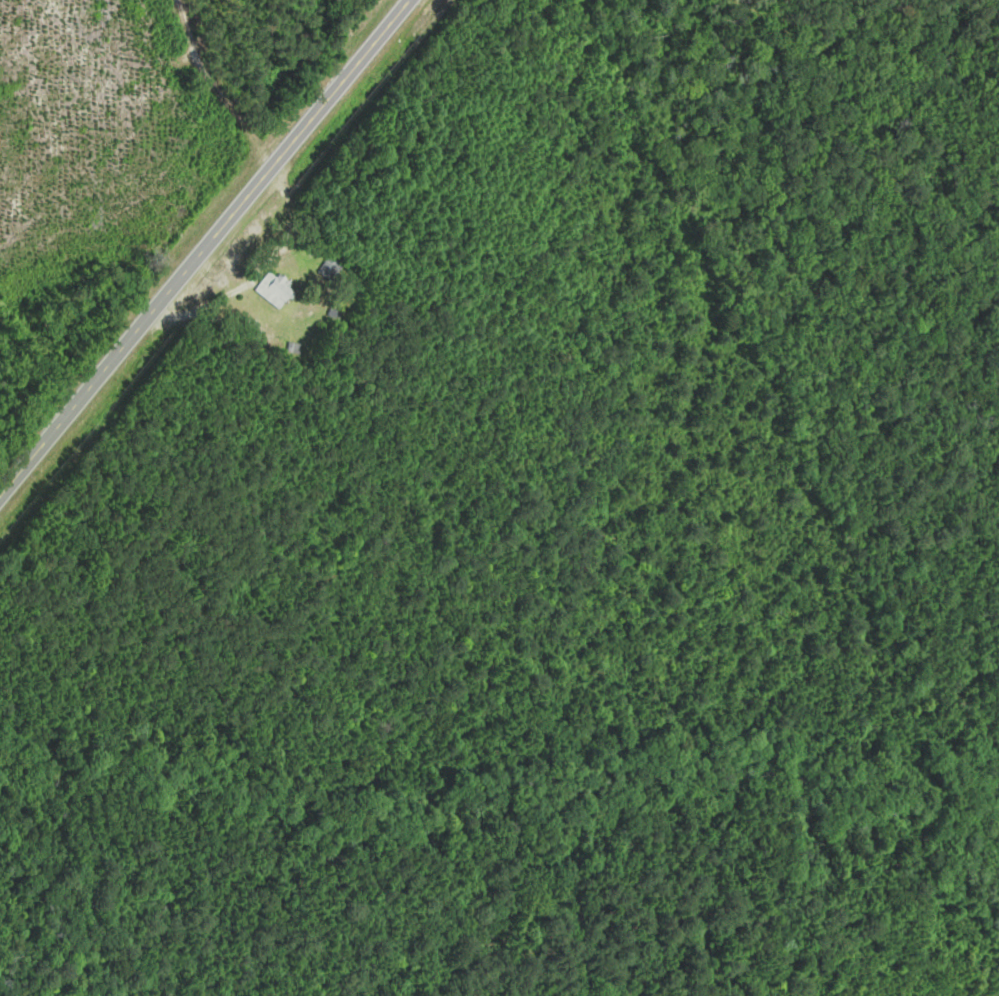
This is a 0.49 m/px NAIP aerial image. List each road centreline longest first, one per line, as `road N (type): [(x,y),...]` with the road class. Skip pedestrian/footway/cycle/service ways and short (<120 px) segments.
road 1 (trunk): [(0,495),(410,0)]

